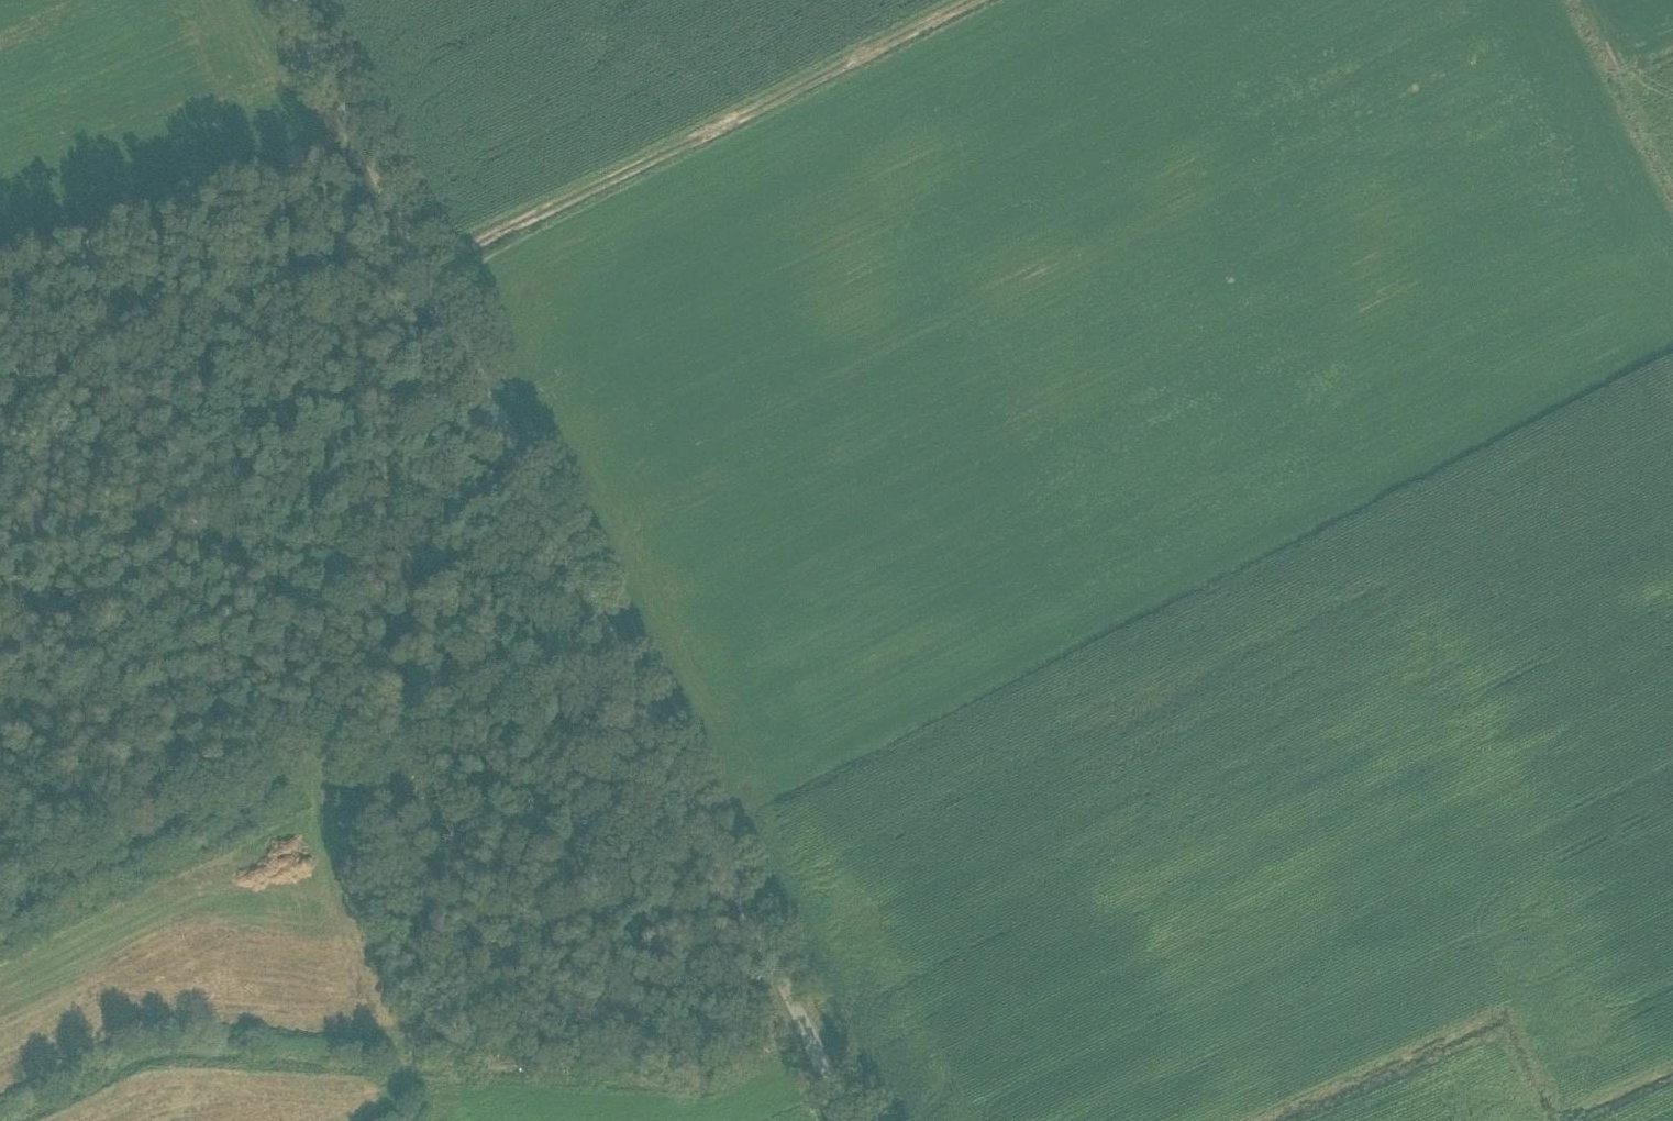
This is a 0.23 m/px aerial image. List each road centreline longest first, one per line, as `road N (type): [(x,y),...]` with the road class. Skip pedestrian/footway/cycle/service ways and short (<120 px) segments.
road 1 (unclassified): [(851,1120),(290,0)]

